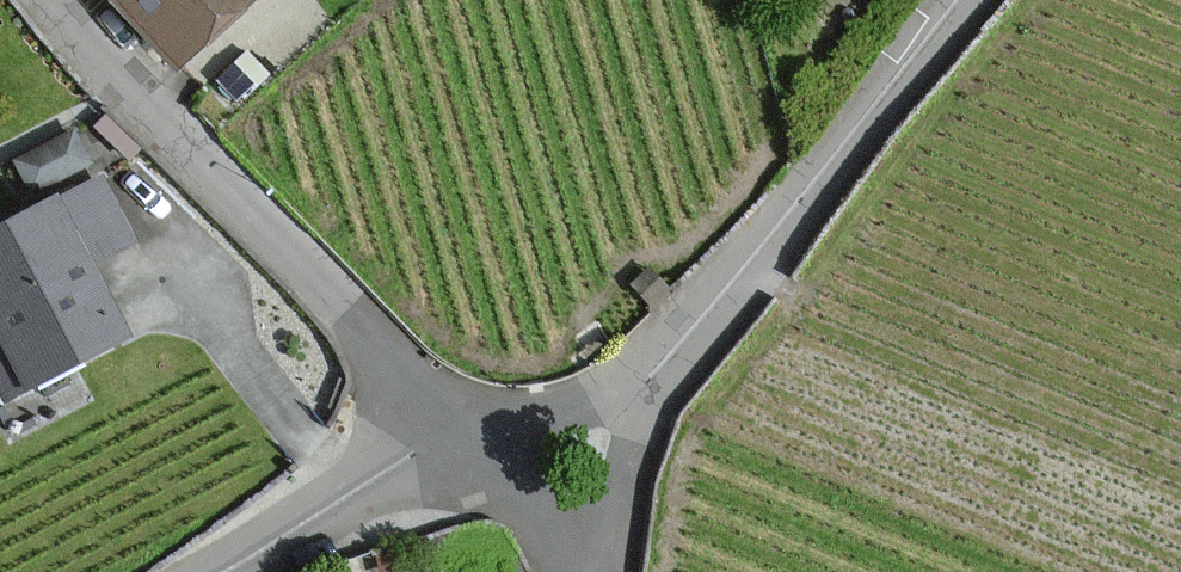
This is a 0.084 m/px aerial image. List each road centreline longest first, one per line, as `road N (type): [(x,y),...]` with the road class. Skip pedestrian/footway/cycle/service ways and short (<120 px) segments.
road 1 (residential): [(420,396),(45,0)]
road 2 (residential): [(961,0),(750,266),(626,407)]
road 3 (residential): [(582,571),(551,516),(520,490),(457,464),(392,465)]
road 4 (residential): [(420,396),(495,418),(626,407)]
road 5 (residential): [(392,465),(222,571)]
road 6 (residential): [(626,407),(597,571)]

